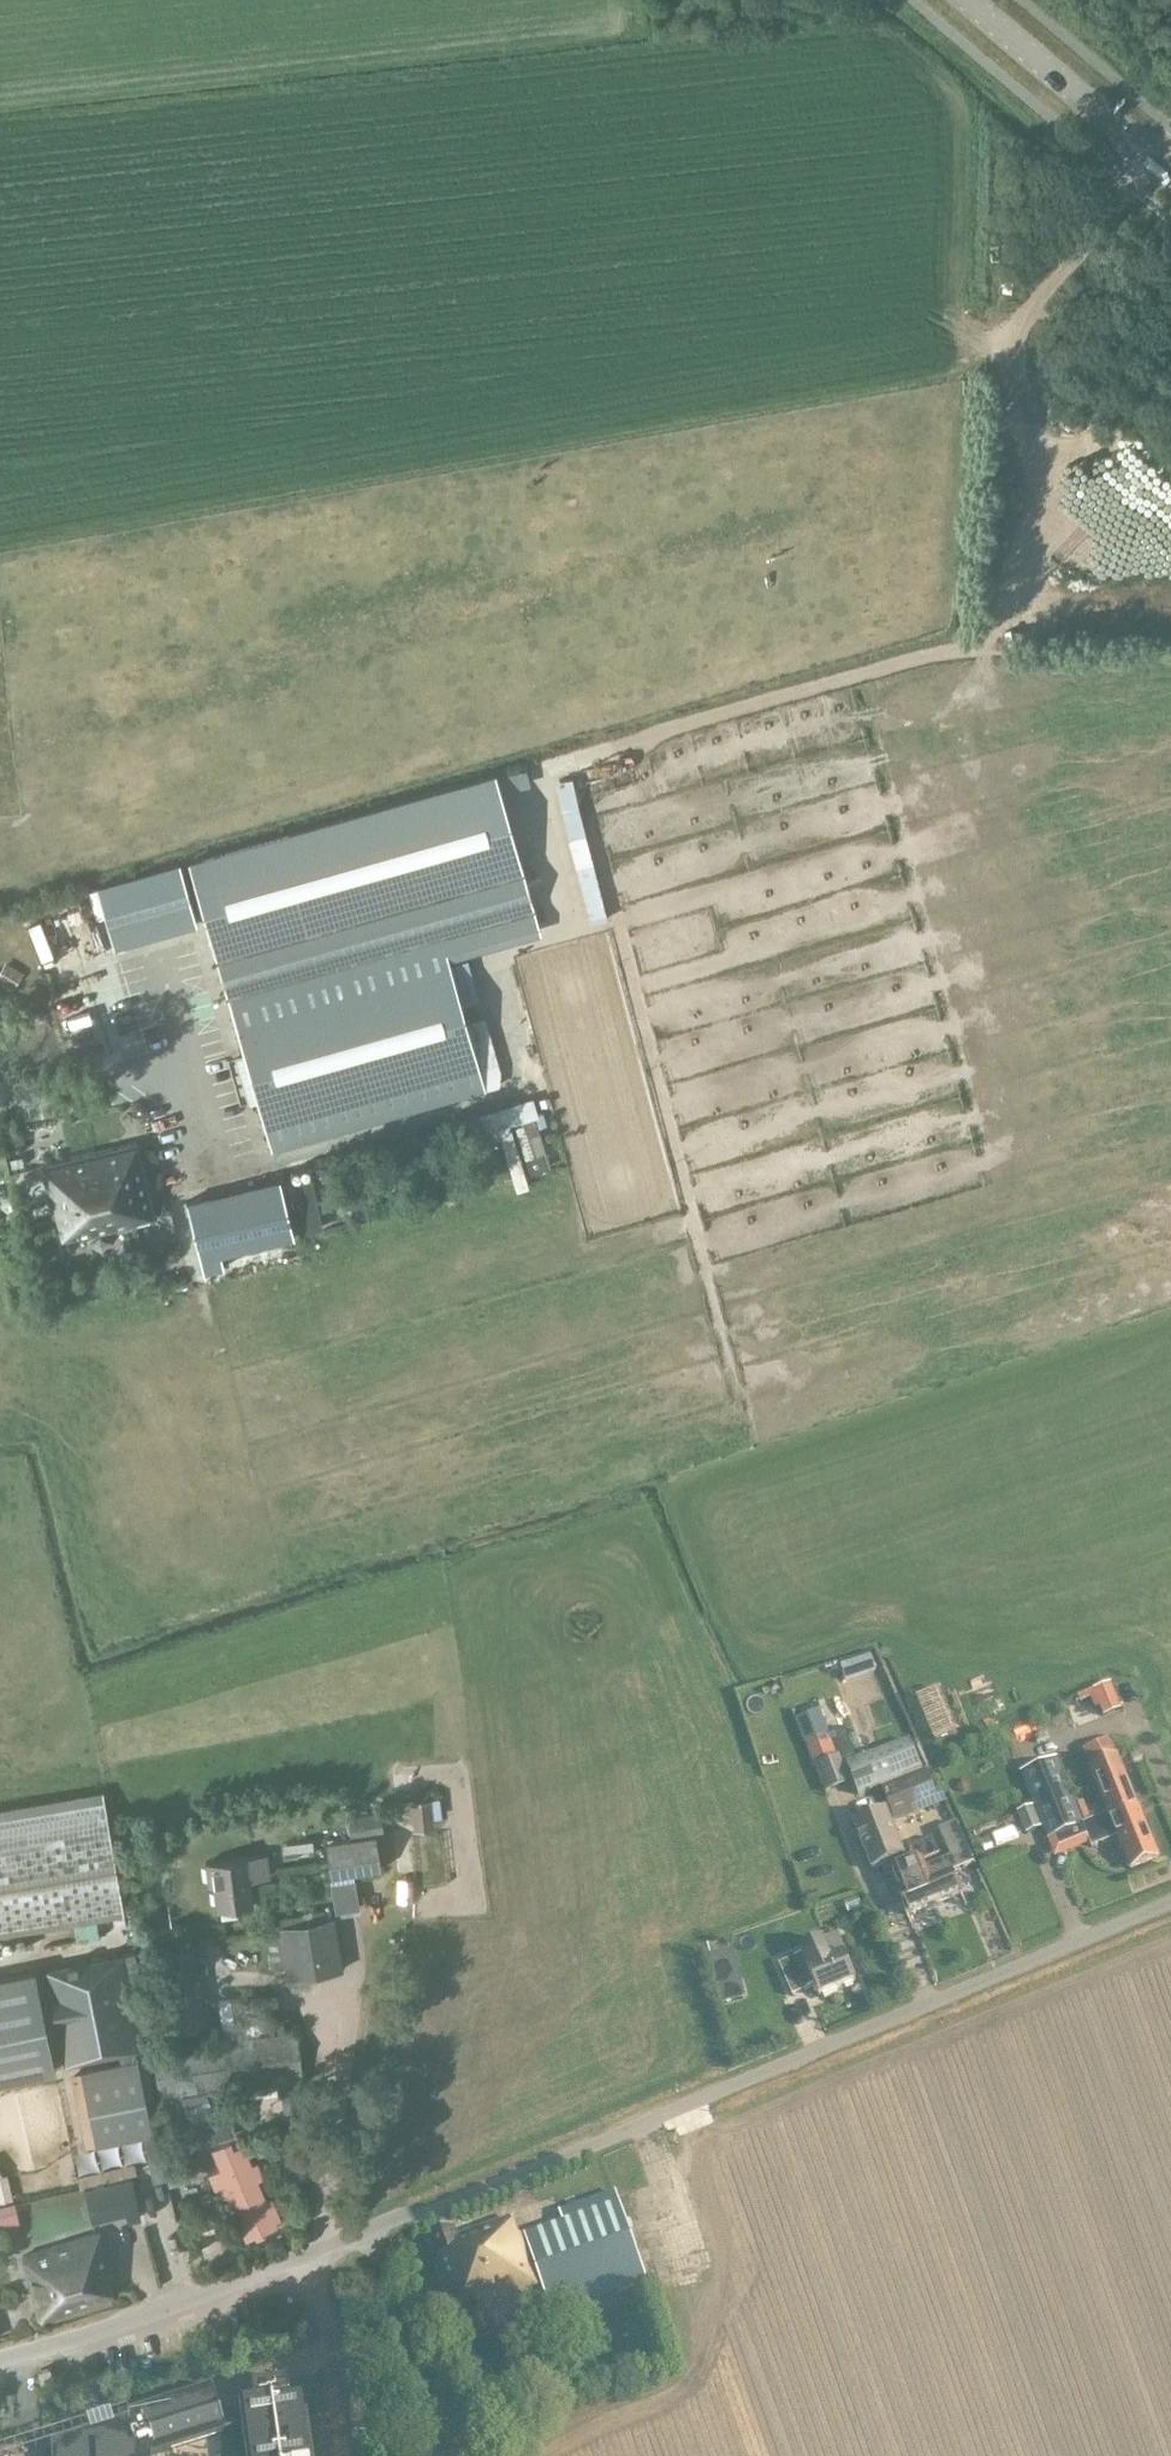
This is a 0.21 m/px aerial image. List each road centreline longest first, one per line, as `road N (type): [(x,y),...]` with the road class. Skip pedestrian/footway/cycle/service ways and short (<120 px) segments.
road 1 (unclassified): [(0,2362),(74,2344),(313,2254),(1170,1900)]
road 2 (track): [(532,775),(971,645),(993,629),(1011,602),(1048,484),(1044,452),(1012,382),(1013,337),(1116,204)]
road 3 (tertiary): [(961,0),(1170,177)]

